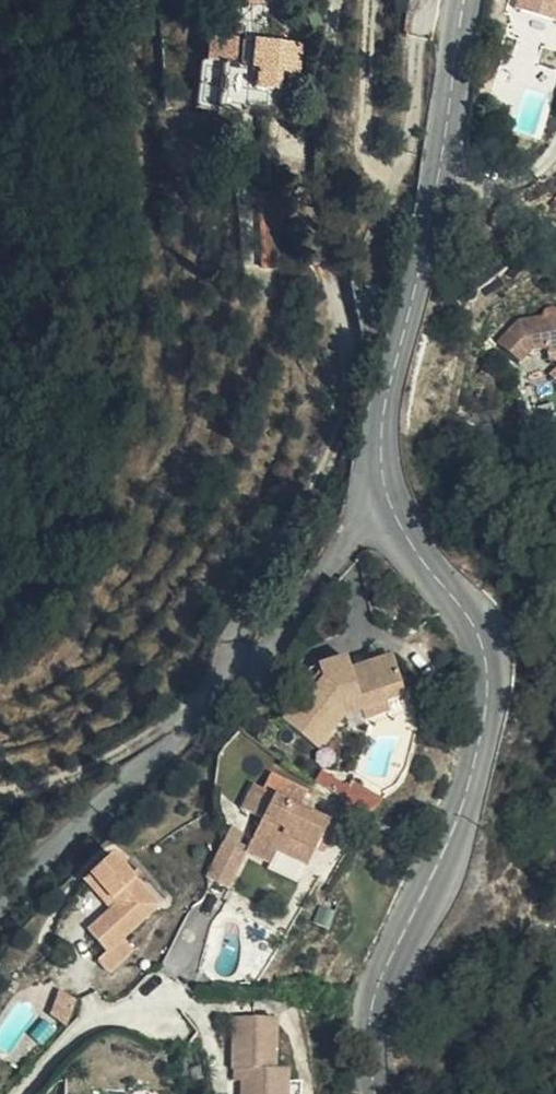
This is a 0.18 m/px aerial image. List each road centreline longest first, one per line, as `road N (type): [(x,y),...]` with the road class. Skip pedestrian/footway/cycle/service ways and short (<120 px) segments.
road 1 (tertiary): [(382,1093),(374,1008),(460,817),(490,696),(485,640),(392,506)]
road 2 (residential): [(392,506),(339,551),(246,687),(120,791),(0,907)]
road 3 (tertiary): [(392,506),(381,447),(385,397),(440,167),(464,0)]
road 4 (track): [(120,791),(0,800)]

